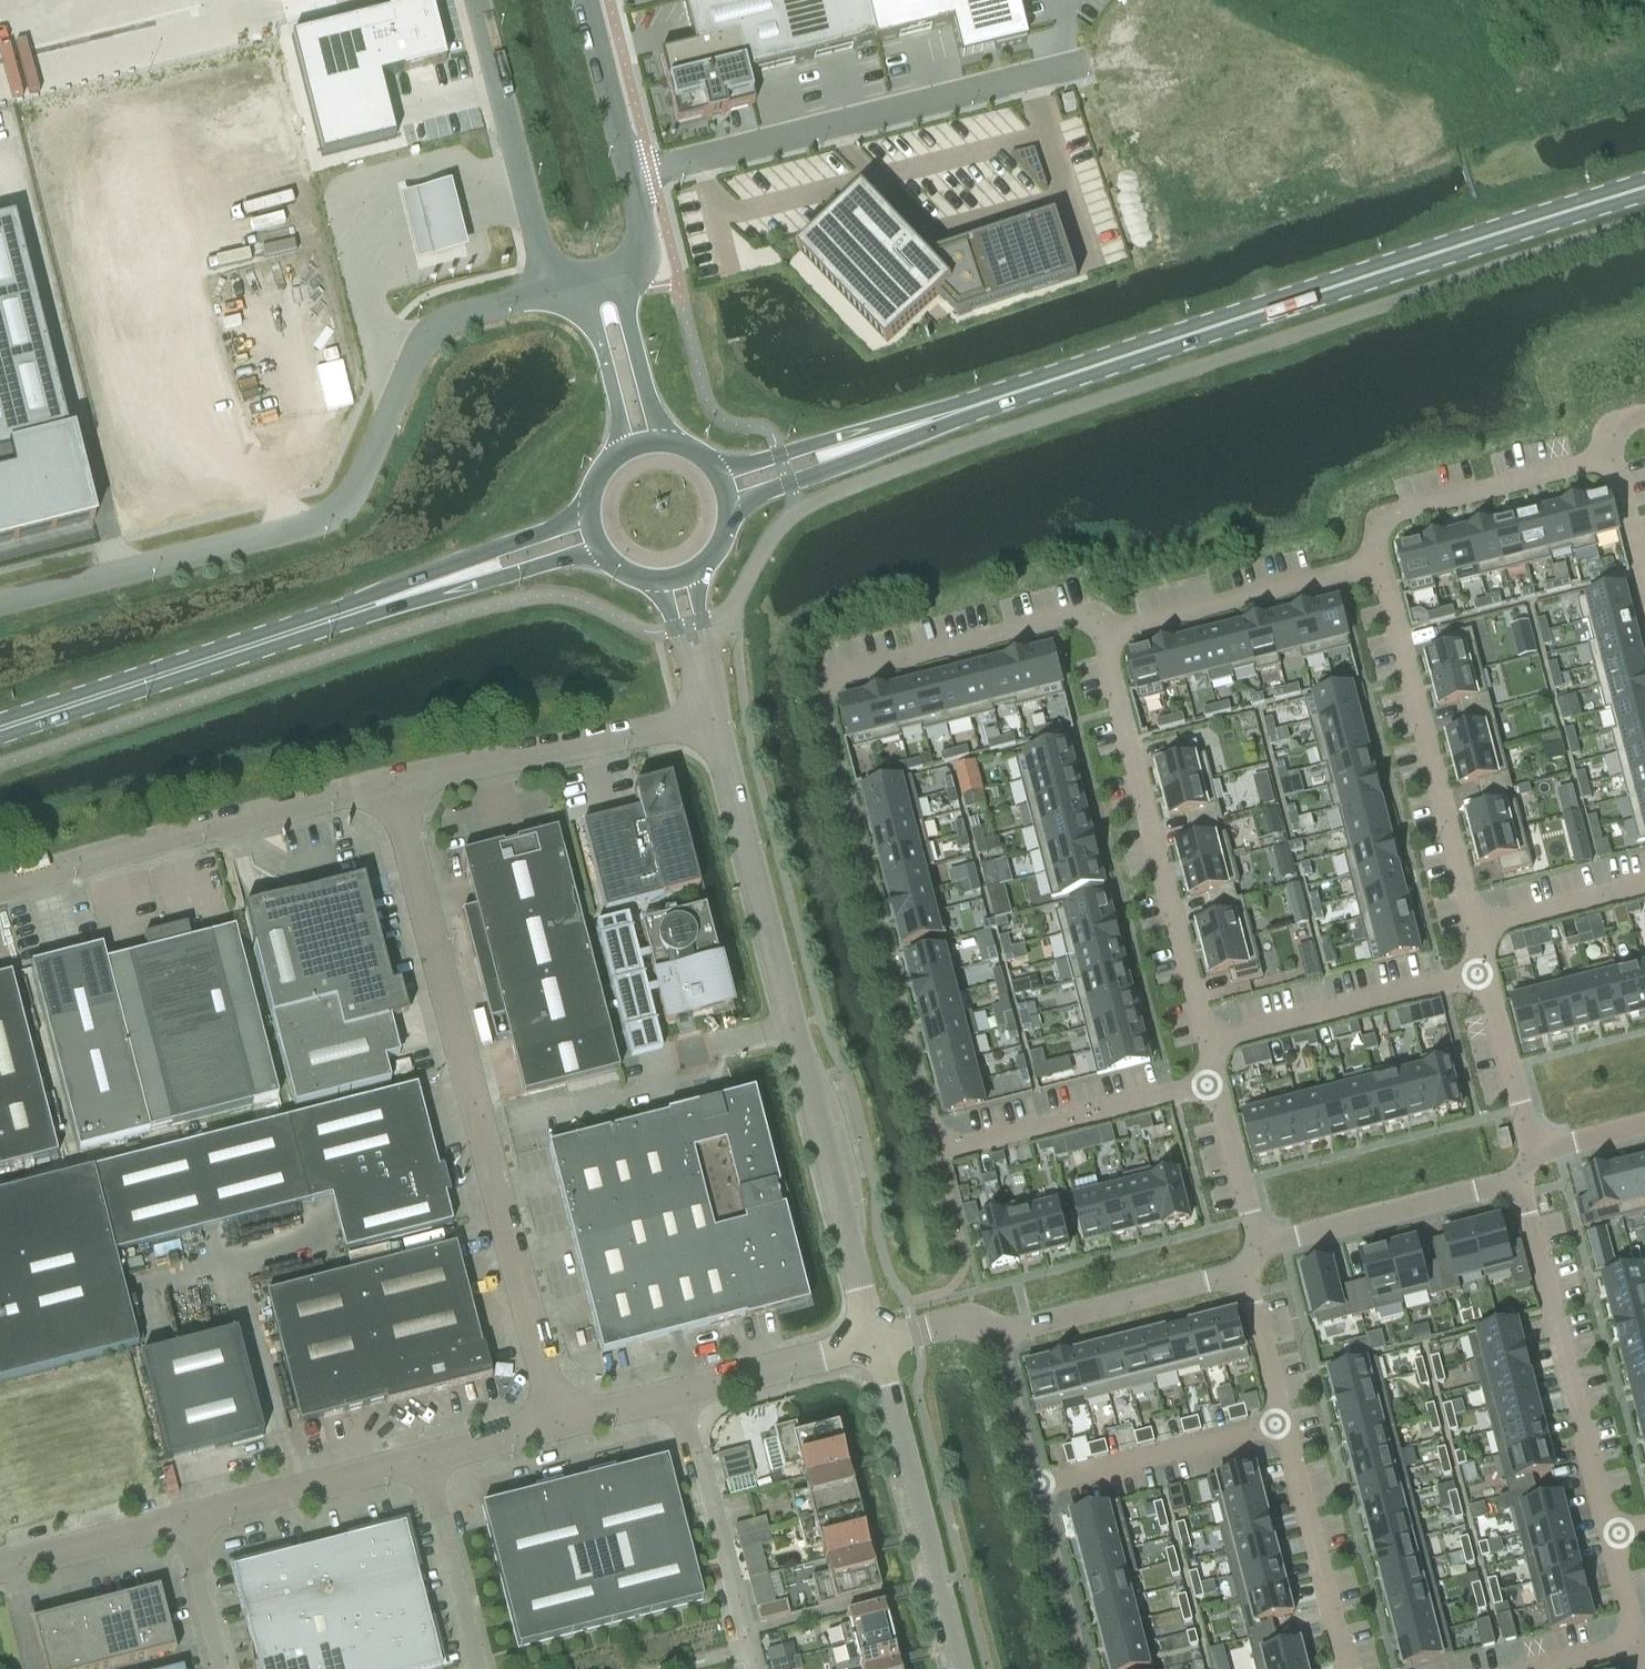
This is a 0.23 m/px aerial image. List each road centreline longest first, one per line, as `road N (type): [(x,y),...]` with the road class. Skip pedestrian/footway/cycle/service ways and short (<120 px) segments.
road 1 (unclassified): [(702,622),(732,613),(781,525),(798,510),(988,436),(1644,225)]
road 2 (primary): [(863,443),(1644,189)]
road 3 (residential): [(944,1142),(933,1127),(827,697),(847,679),(1079,619),(1115,637)]
road 4 (unclassified): [(0,600),(282,525),(344,496),(428,342),(469,318),(569,290)]
road 5 (unclassified): [(563,1426),(397,788)]
road 6 (residential): [(874,1343),(715,721)]
road 7 (primary): [(0,729),(467,574)]
road 8 (unclassified): [(629,171),(1080,66)]
road 9 (residential): [(1203,1042),(1108,665),(1115,637)]
road 10 (unclassified): [(0,889),(397,788)]
road 11 (residential): [(1619,1534),(1605,1516),(1524,1205),(1523,1172)]
road 12 (residential): [(1475,927),(1383,564)]
road 13 (residential): [(959,1668),(874,1343)]
road 14 (unclassified): [(397,788),(715,721)]
road 15 (unclassified): [(480,0),(545,264),(569,290)]
road 16 (residential): [(751,1668),(680,1395)]
road 17 (residential): [(1203,1042),(1477,975)]
road 18 (residential): [(1115,637),(1383,564)]
road 19 (residential): [(1259,1243),(1506,1184),(1523,1172)]
road 20 (residential): [(944,1142),(964,1145),(1207,1086)]
road 21 (residential): [(1383,564),(1377,539),(1384,519),(1598,460)]
road 22 (residential): [(997,1335),(1246,1268)]
road 23 (residential): [(1275,1424),(1346,1668)]
road 24 (residential): [(1040,1485),(1275,1424)]
road 25 (residential): [(195,1518),(430,1459)]
road 26 (residential): [(483,1668),(430,1459)]
road 27 (residential): [(0,1568),(195,1518)]
road 28 (residential): [(680,1395),(874,1343)]
road 29 (residential): [(1040,1485),(1083,1668)]
road 30 (residential): [(1533,1149),(1496,1011),(1477,975)]
road 31 (unclassified): [(629,171),(586,0)]
road 32 (residential): [(1475,927),(1644,884)]
road 33 (unclassified): [(667,442),(635,341),(625,276)]
road 34 (unclassified): [(569,290),(603,347),(628,449)]
road 35 (residential): [(1259,1243),(1221,1105),(1207,1086)]
road 36 (residential): [(1246,1268),(1275,1424)]
road 37 (residential): [(997,1335),(1040,1485)]
road 38 (residential): [(195,1518),(233,1668)]
road 39 (primary): [(729,509),(820,472),(863,443)]
road 40 (primary): [(863,443),(810,446),(717,472)]
road 41 (primary): [(467,574),(511,574),(602,551)]
road 42 (residential): [(430,1459),(563,1426)]
road 43 (primary): [(589,515),(503,547),(467,574)]
road 44 (residential): [(1644,582),(1619,479),(1598,460)]
road 45 (residential): [(874,1343),(954,1323),(997,1335)]
road 46 (residential): [(563,1426),(680,1395)]

